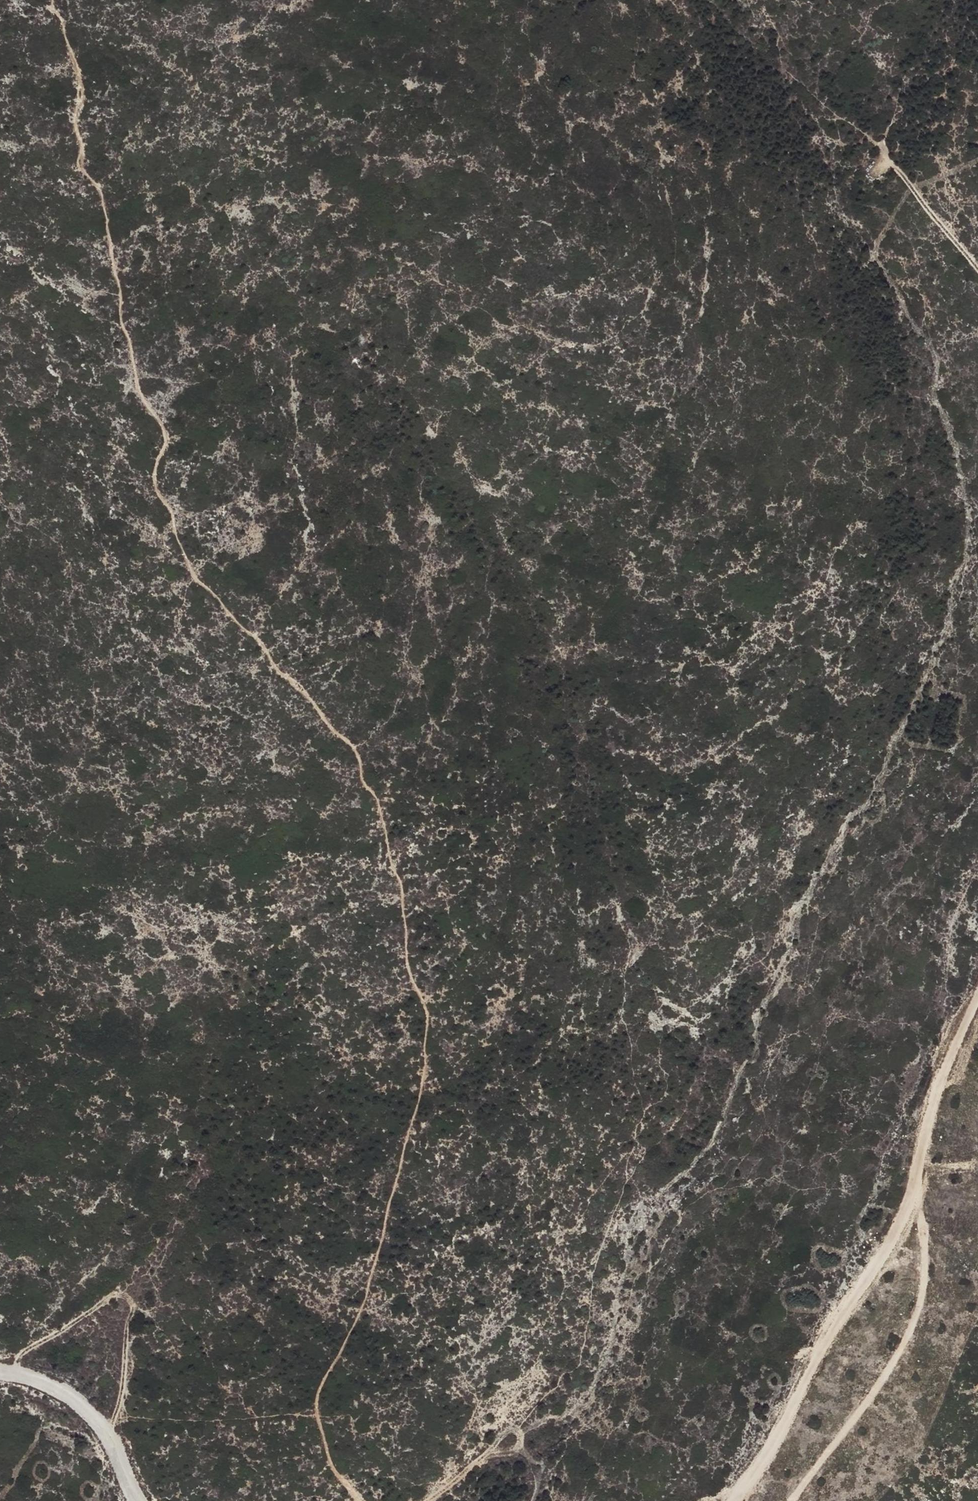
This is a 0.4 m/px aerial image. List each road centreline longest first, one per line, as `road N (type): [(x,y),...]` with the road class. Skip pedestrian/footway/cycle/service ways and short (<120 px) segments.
road 1 (track): [(731,1500),(912,1205),(939,1072),(977,996)]
road 2 (track): [(106,1438),(125,1385),(128,1295),(115,1293),(21,1358),(14,1372)]

